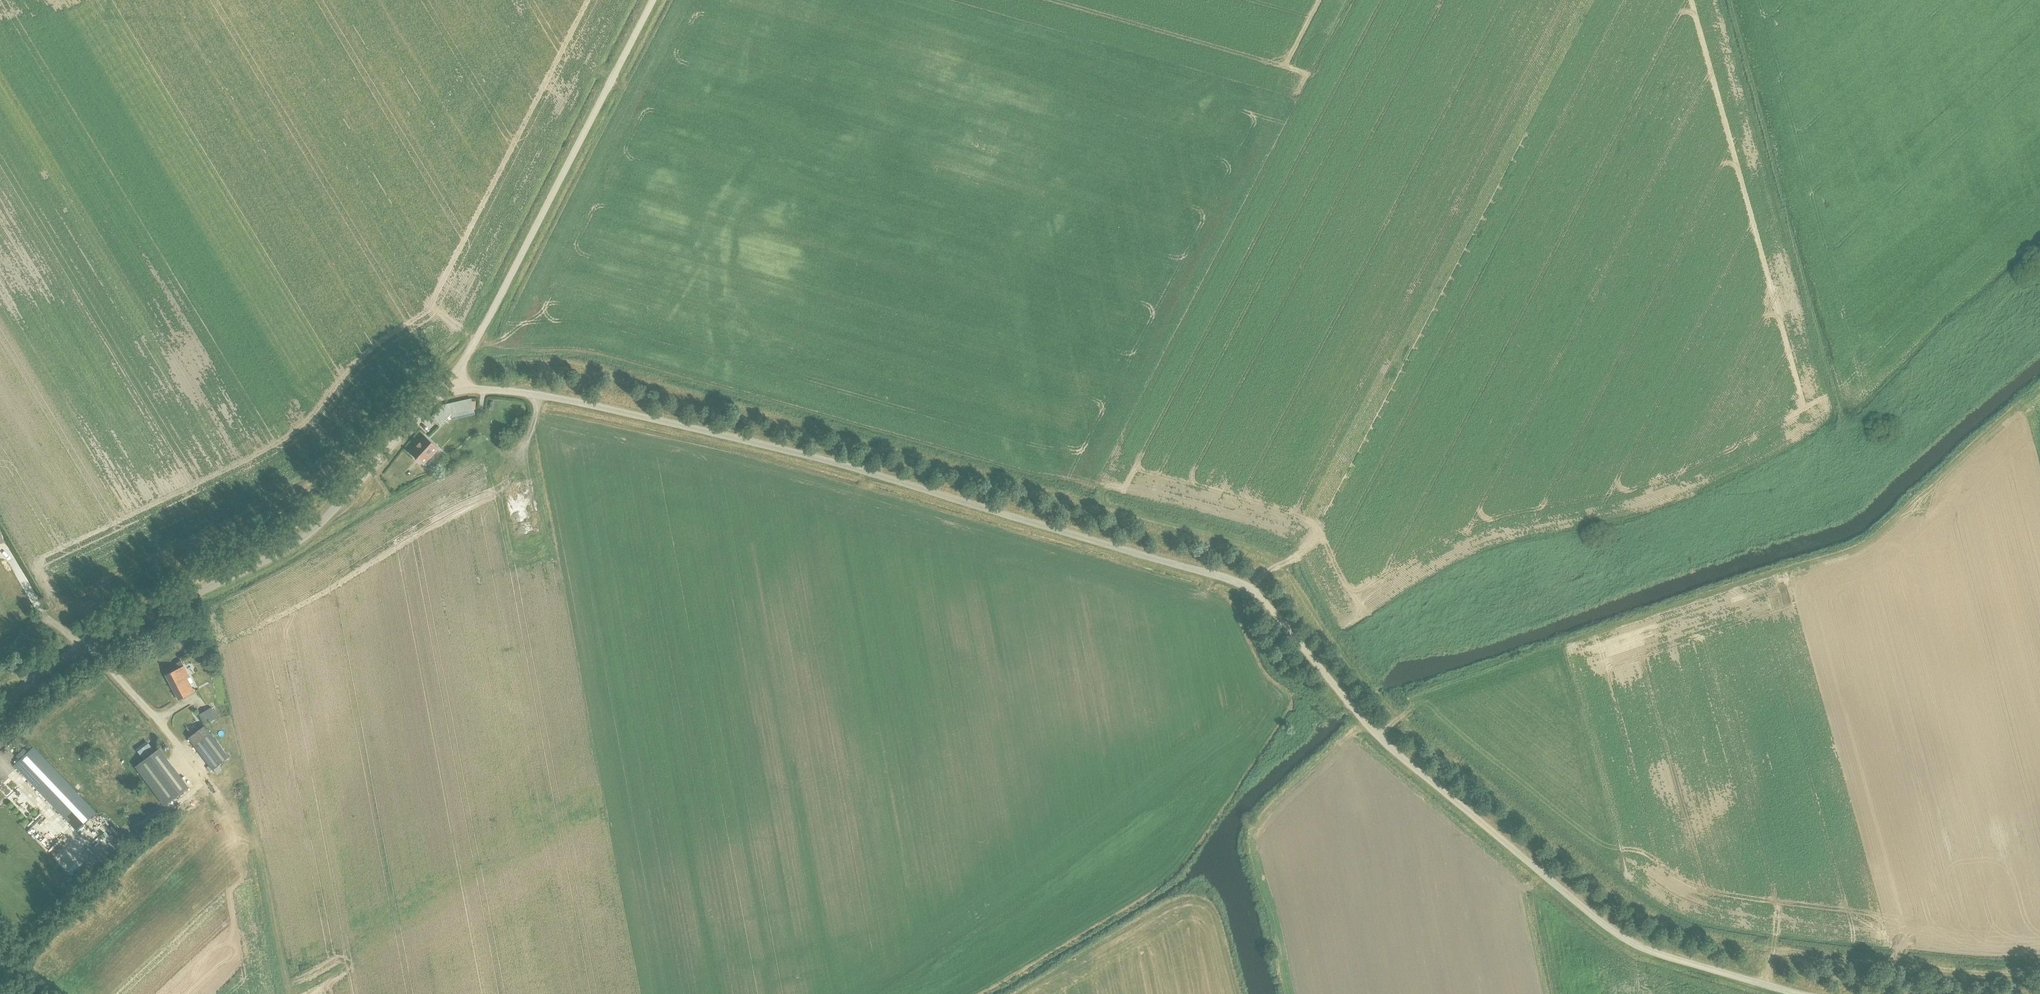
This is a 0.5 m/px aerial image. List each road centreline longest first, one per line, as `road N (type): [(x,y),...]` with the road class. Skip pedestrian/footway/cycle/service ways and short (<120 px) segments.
road 1 (unclassified): [(1803,993),(1615,934),(1378,738),(1246,586),(825,466),(453,380)]
road 2 (track): [(2039,973),(1771,950),(1695,937),(1643,914),(1399,716),(1265,572)]
road 3 (track): [(1265,572),(1261,552),(1232,536),(580,366),(488,365),(453,380)]
road 4 (unclassified): [(0,720),(87,649),(289,548),(453,380)]
road 5 (unclassified): [(453,380),(651,0)]
road 6 (track): [(0,648),(86,589),(326,474),(364,474)]

